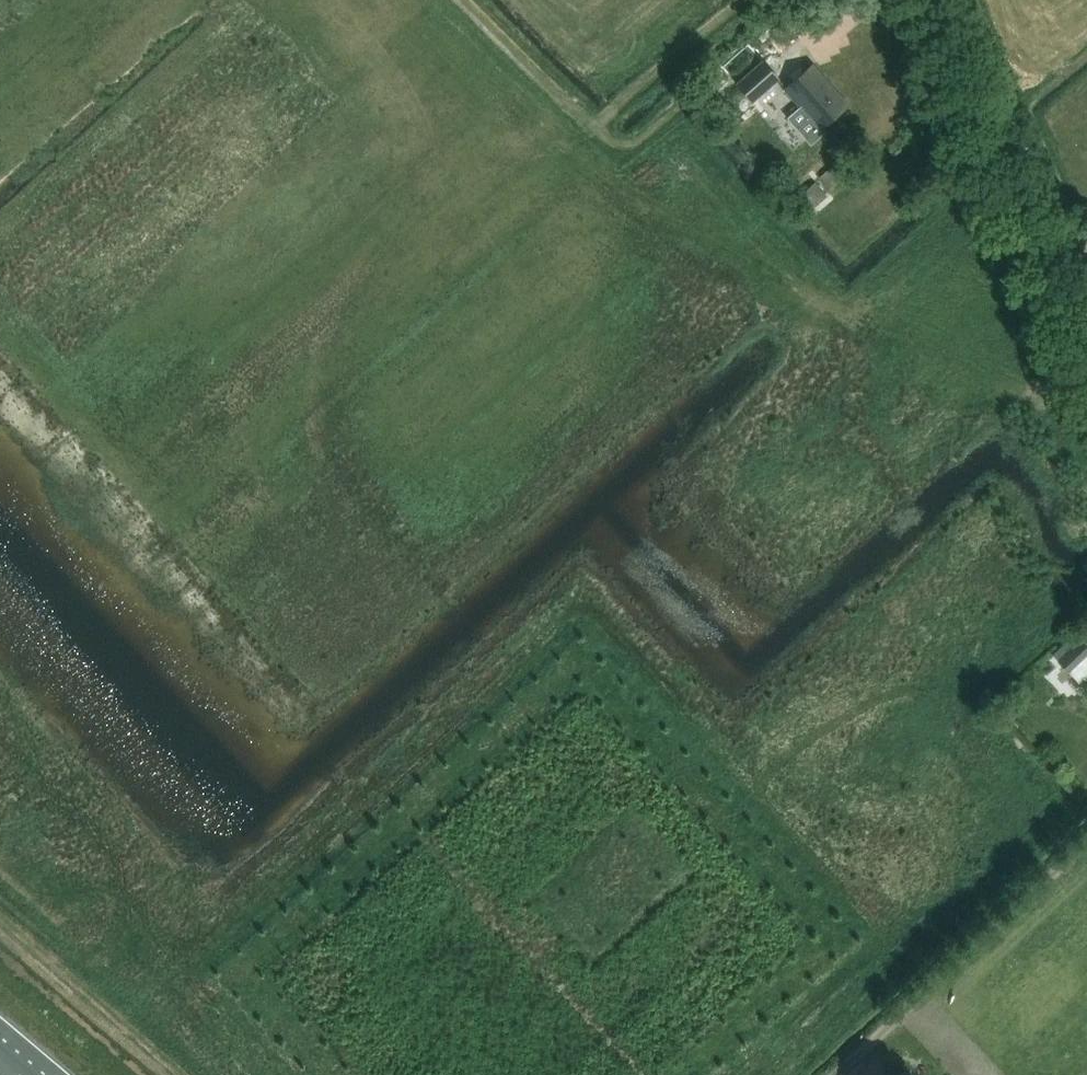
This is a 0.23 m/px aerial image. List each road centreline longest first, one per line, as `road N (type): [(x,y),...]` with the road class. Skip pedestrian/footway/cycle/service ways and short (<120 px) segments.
road 1 (secondary): [(1086,361),(919,0)]

